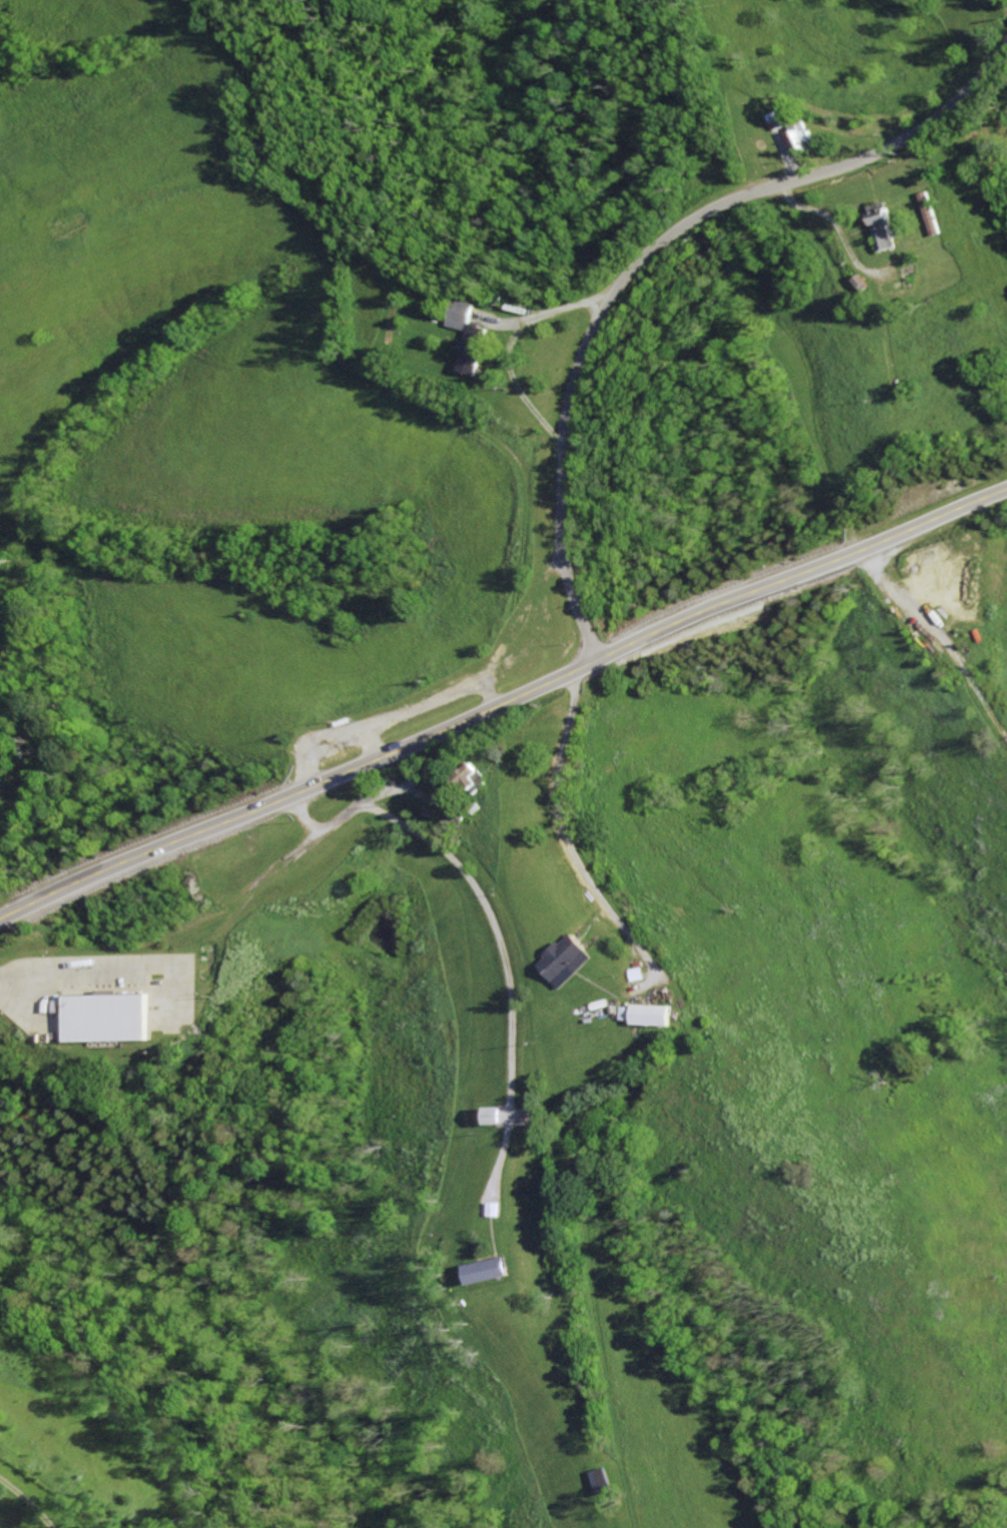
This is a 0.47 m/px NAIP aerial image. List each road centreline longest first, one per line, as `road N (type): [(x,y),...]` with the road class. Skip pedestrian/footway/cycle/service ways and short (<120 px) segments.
road 1 (secondary): [(1006,489),(0,922)]
road 2 (residential): [(602,664),(574,580),(567,502),(573,406),(605,315),(643,265),(690,225),(914,134),(1006,47)]

